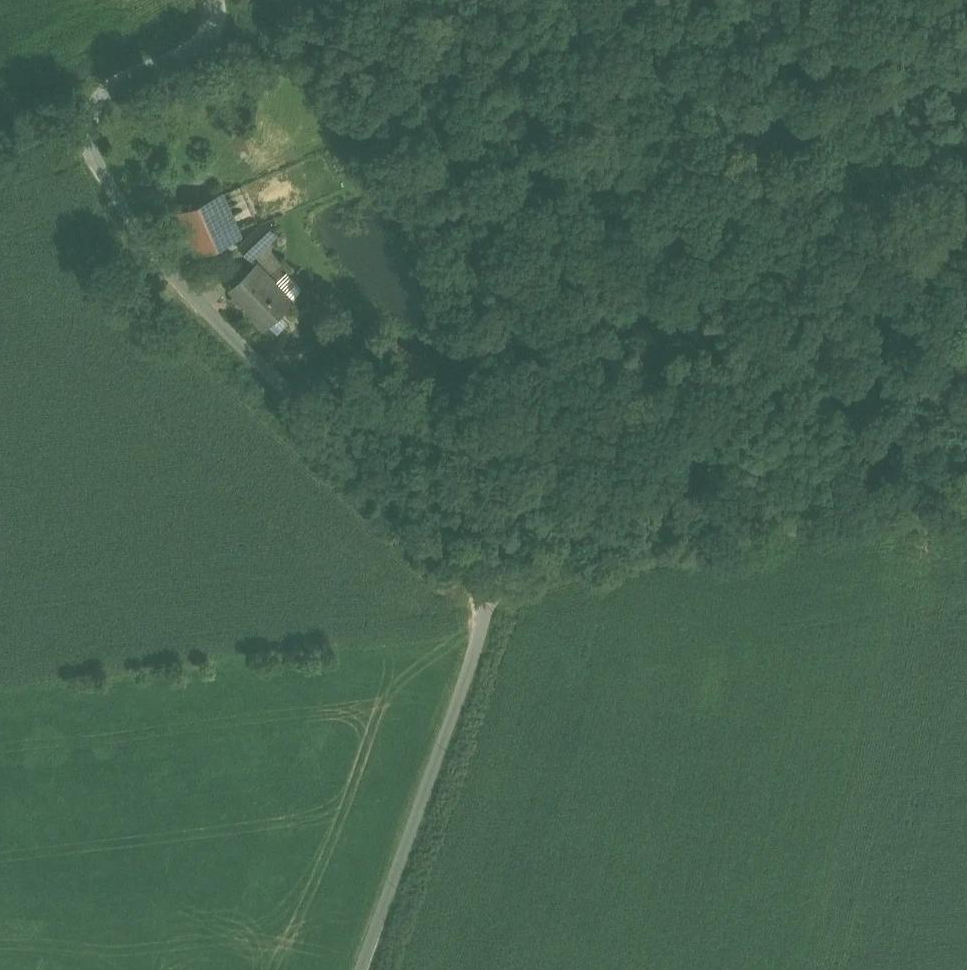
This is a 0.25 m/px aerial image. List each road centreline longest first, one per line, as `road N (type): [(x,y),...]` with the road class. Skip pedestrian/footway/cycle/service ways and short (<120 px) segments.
road 1 (residential): [(484,544),(218,324),(140,231),(94,112),(105,77),(177,38),(225,0)]
road 2 (residential): [(484,544),(966,463)]
road 3 (residential): [(335,969),(484,544)]

